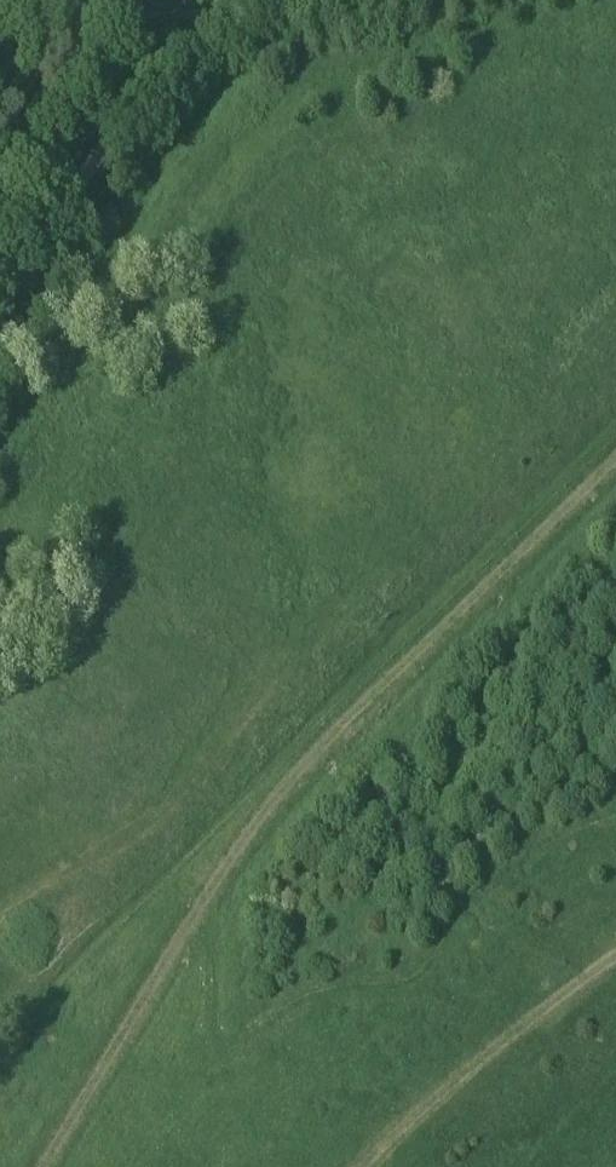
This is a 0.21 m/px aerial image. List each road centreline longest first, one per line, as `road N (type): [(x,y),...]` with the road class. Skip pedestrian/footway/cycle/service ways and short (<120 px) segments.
road 1 (track): [(42,1166),(258,808),(615,457)]
road 2 (unclassified): [(0,305),(142,99),(213,18),(254,0)]
road 3 (track): [(615,963),(550,1001),(407,1123),(368,1166)]

